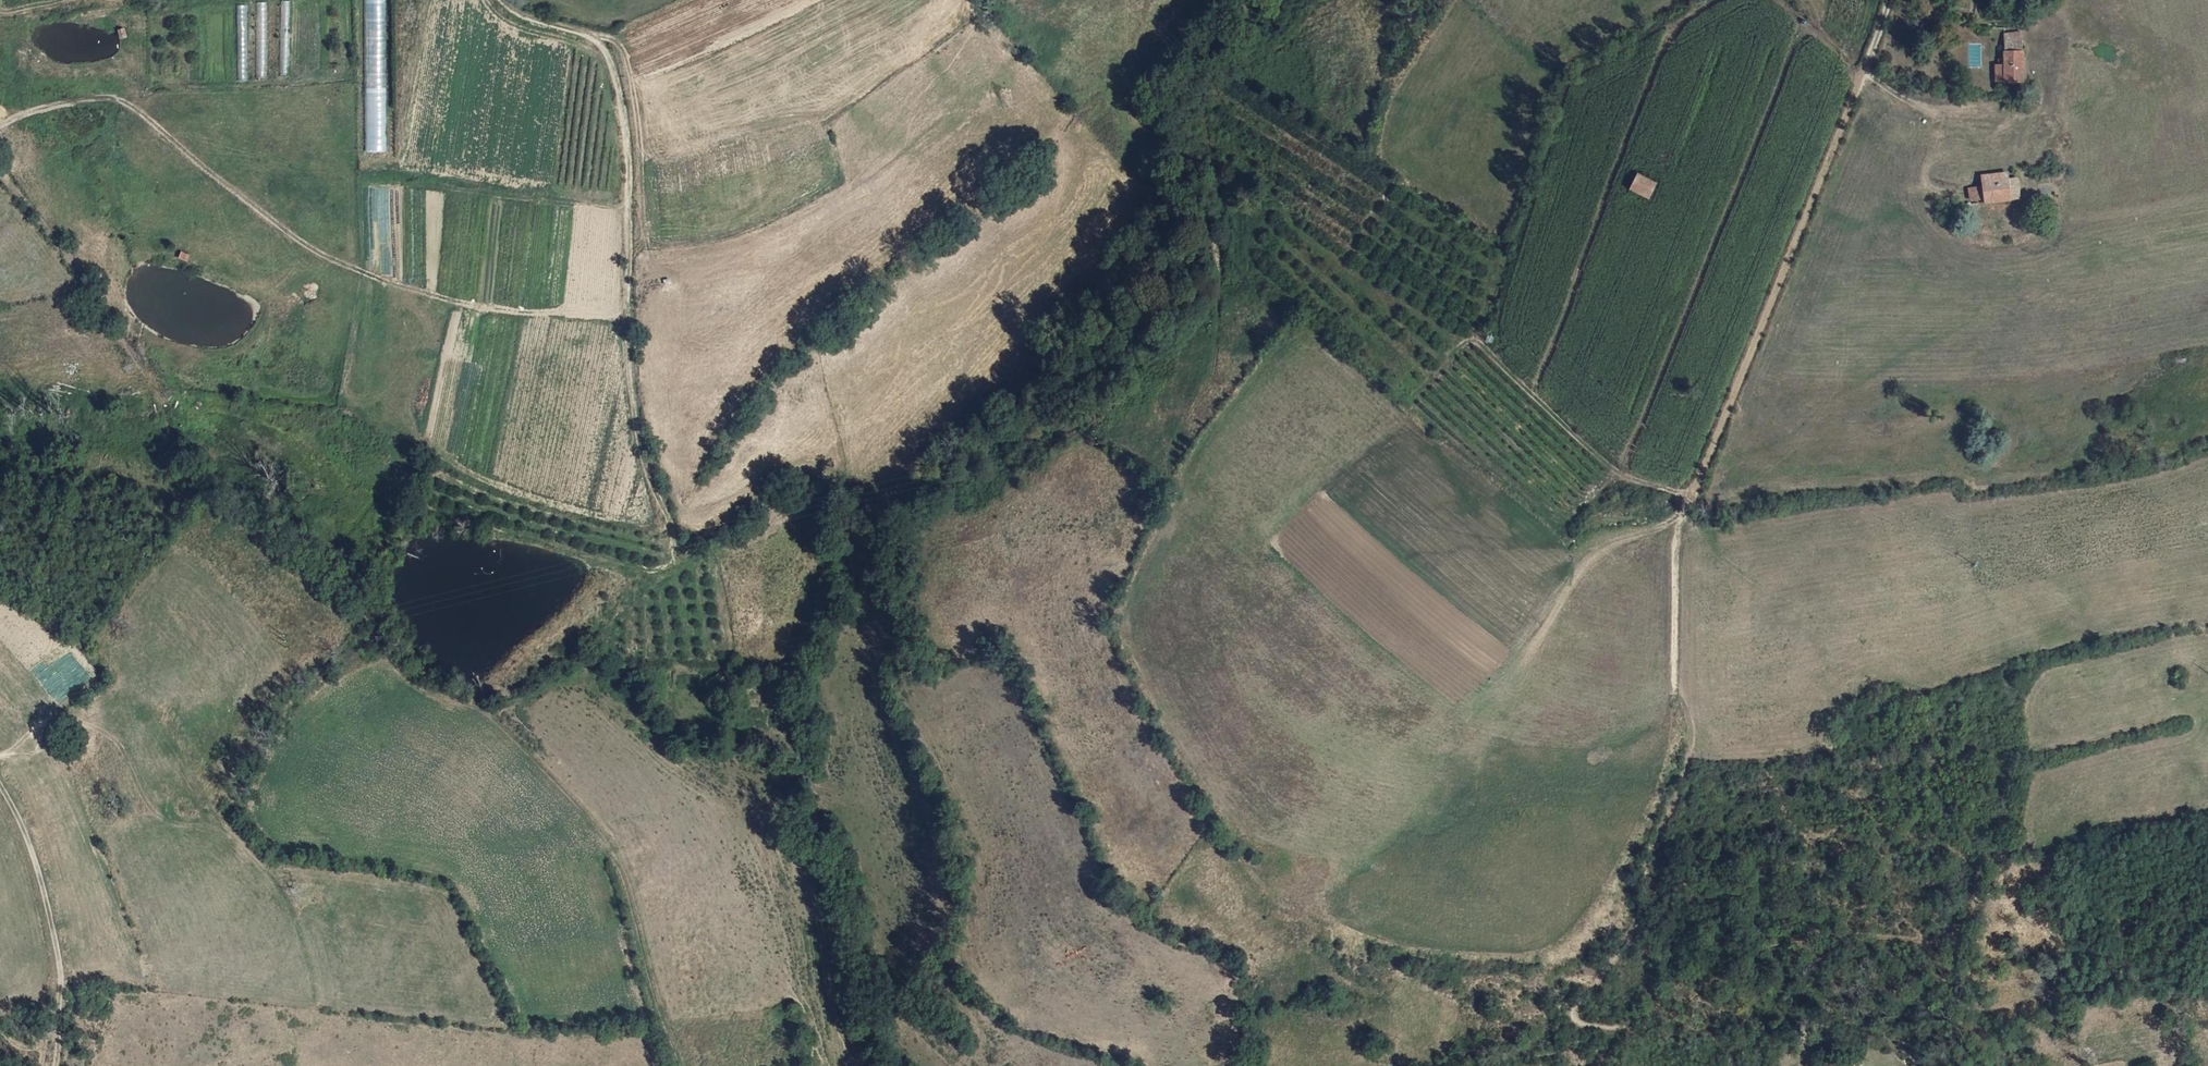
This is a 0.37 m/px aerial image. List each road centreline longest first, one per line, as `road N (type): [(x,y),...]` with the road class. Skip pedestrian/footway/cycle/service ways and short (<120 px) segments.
road 1 (track): [(687,1065),(617,864),(575,803),(473,704),(300,580),(171,436),(101,306),(0,170)]
road 2 (track): [(0,782),(48,901),(62,978),(58,1065)]
road 3 (track): [(1430,1065),(1572,1018)]

